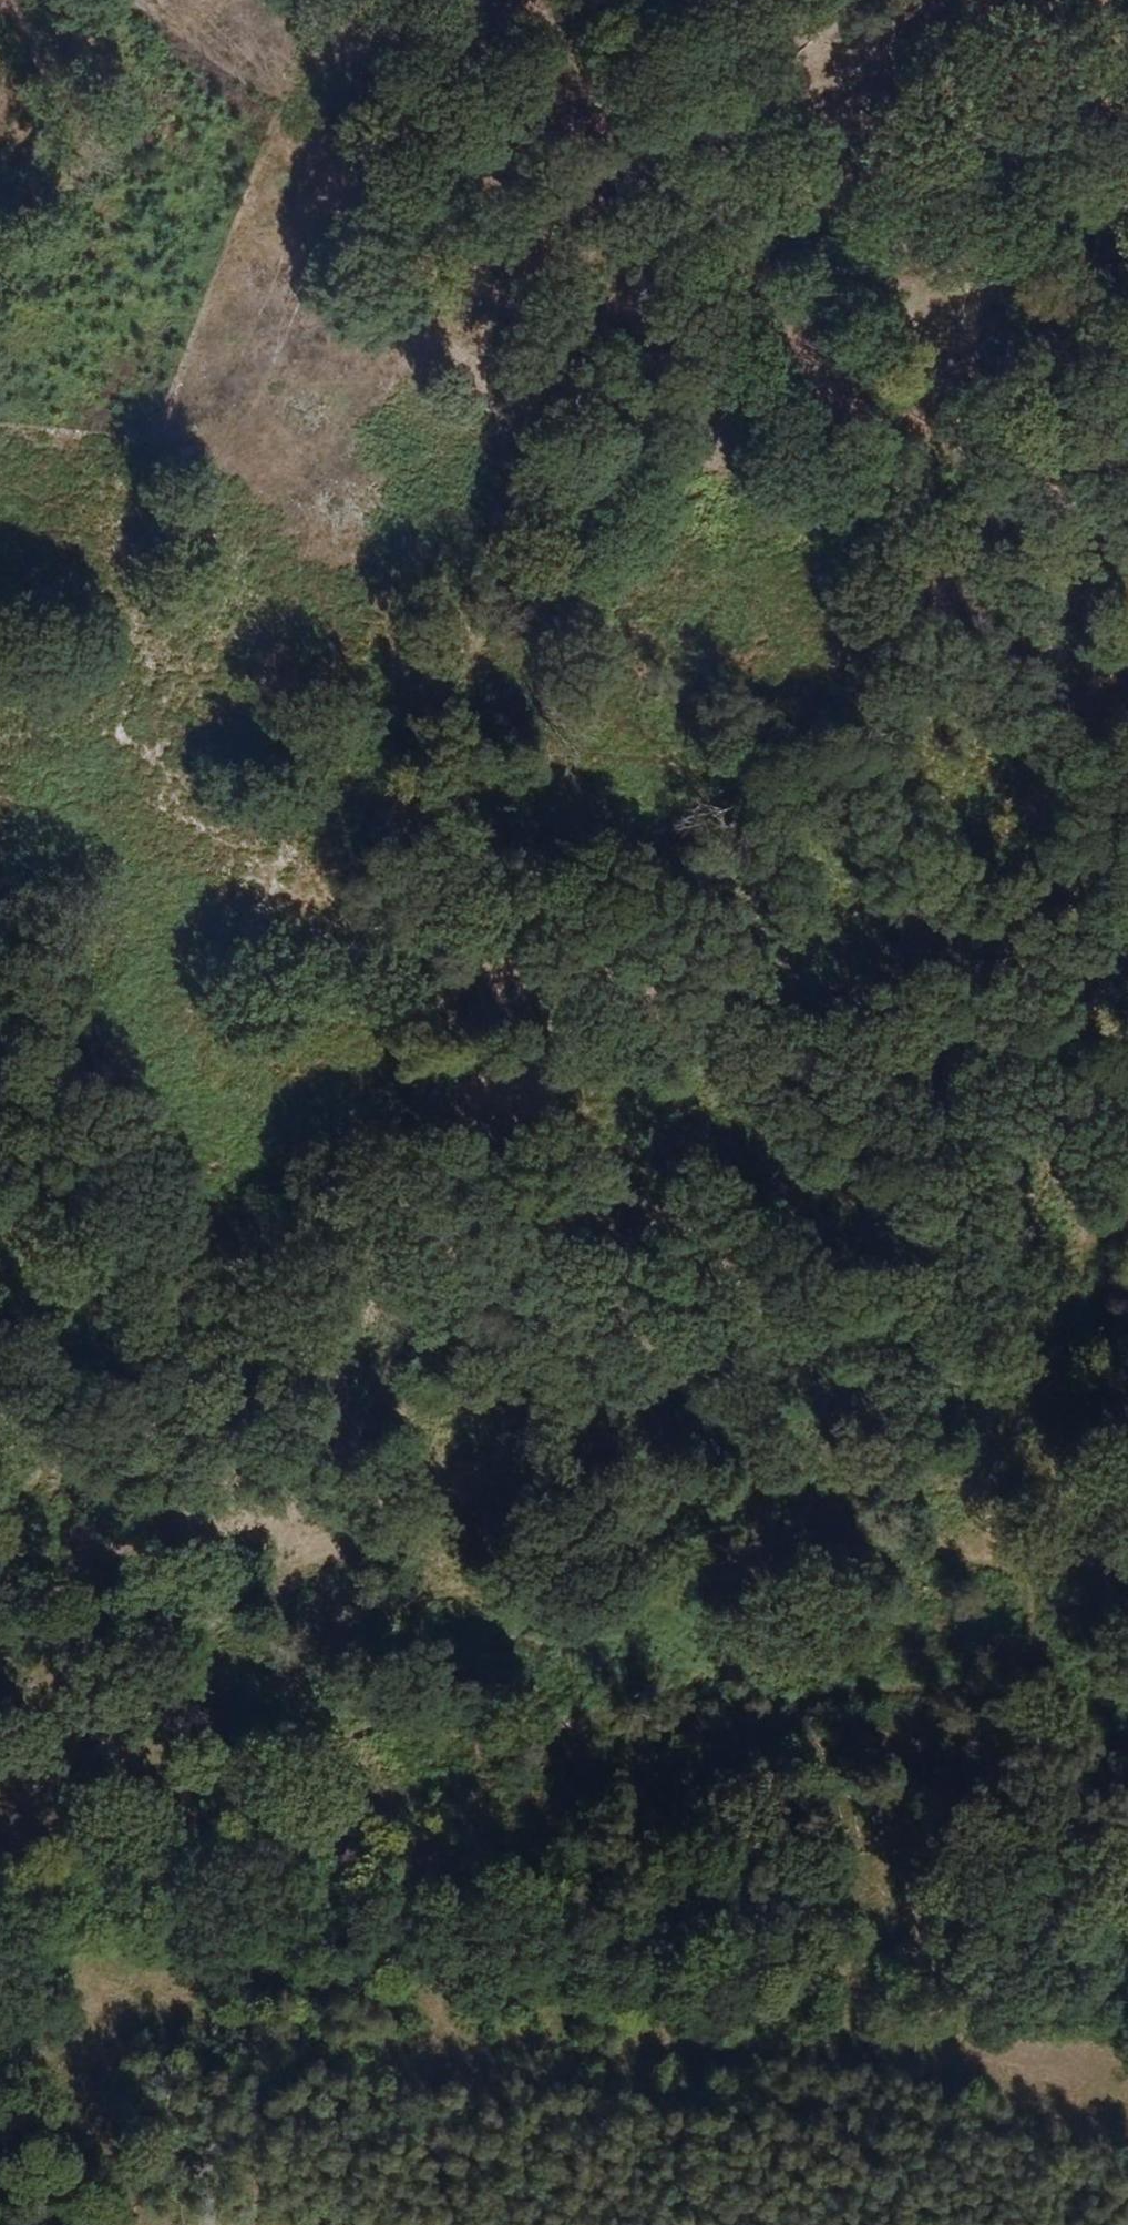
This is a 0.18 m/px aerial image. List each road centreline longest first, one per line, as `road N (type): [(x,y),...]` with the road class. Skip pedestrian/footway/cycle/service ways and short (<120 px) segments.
road 1 (track): [(1127,578),(347,0)]

